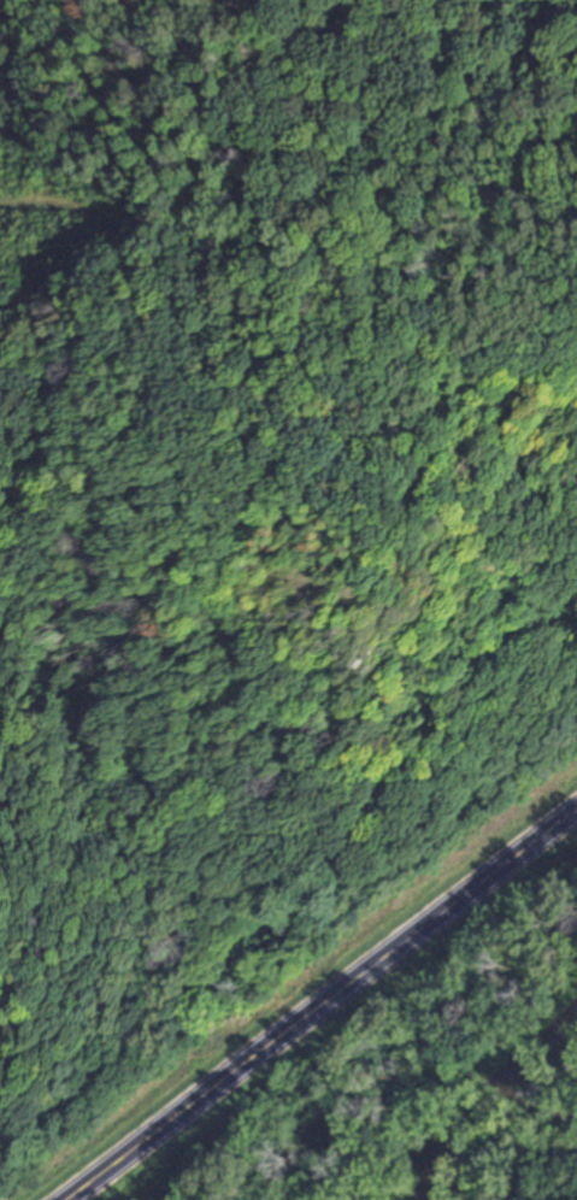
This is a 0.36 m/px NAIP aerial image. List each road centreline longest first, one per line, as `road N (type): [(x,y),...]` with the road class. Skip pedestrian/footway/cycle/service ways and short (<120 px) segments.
road 1 (primary): [(69,1199),(576,810)]

